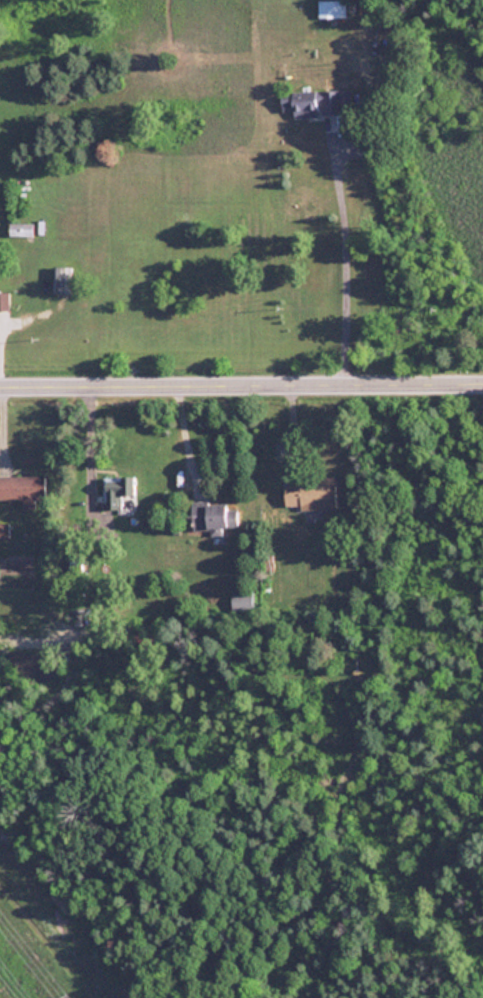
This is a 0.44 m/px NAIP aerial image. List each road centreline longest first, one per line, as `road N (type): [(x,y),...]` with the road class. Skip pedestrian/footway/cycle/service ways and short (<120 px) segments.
road 1 (tertiary): [(0,382),(482,379)]

